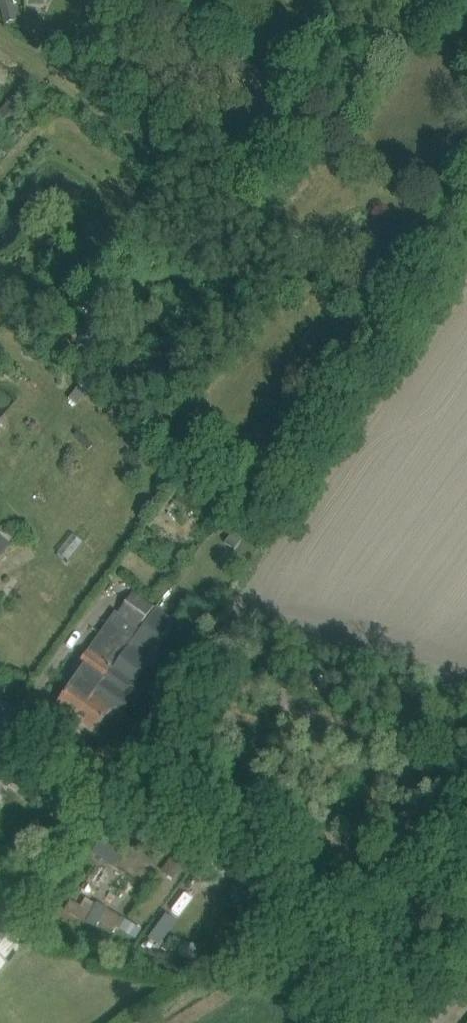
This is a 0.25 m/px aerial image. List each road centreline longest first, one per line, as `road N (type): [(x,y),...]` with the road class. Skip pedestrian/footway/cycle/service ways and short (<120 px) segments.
road 1 (track): [(340,1022),(295,890),(251,839),(20,712)]

